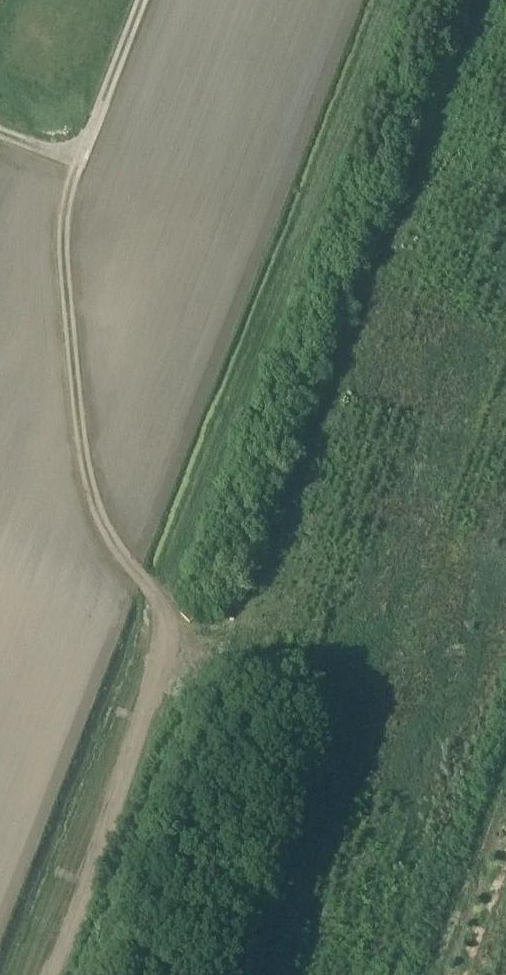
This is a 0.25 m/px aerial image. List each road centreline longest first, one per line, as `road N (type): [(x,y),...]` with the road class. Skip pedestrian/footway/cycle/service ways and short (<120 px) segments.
road 1 (track): [(39,974),(163,646),(164,607),(401,0)]
road 2 (track): [(77,165),(63,243),(90,501),(164,607)]
road 3 (track): [(142,0),(77,165)]

